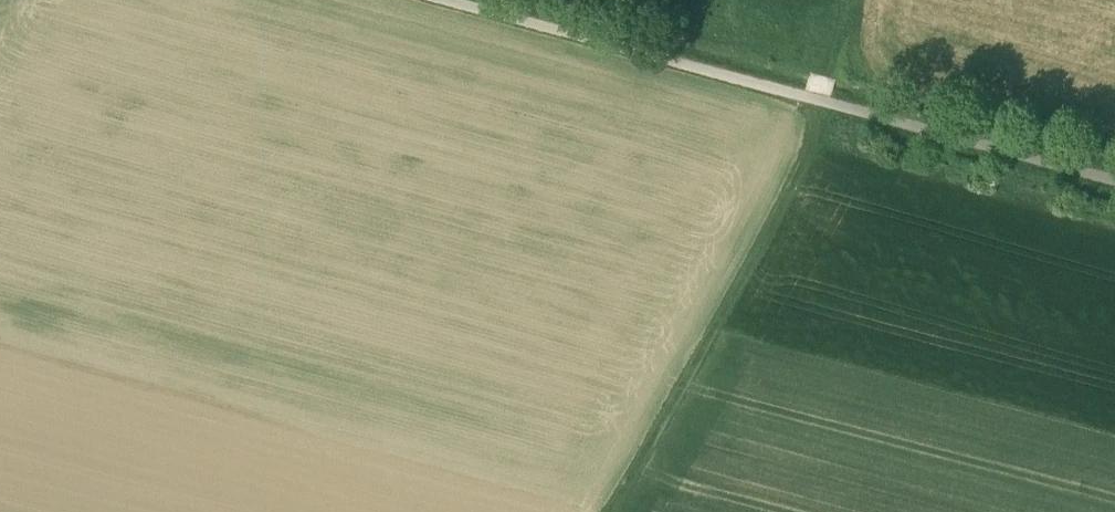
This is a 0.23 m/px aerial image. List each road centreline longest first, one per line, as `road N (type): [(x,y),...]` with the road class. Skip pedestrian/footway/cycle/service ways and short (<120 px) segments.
road 1 (track): [(442,0),(1114,180)]
road 2 (track): [(630,511),(851,110)]

